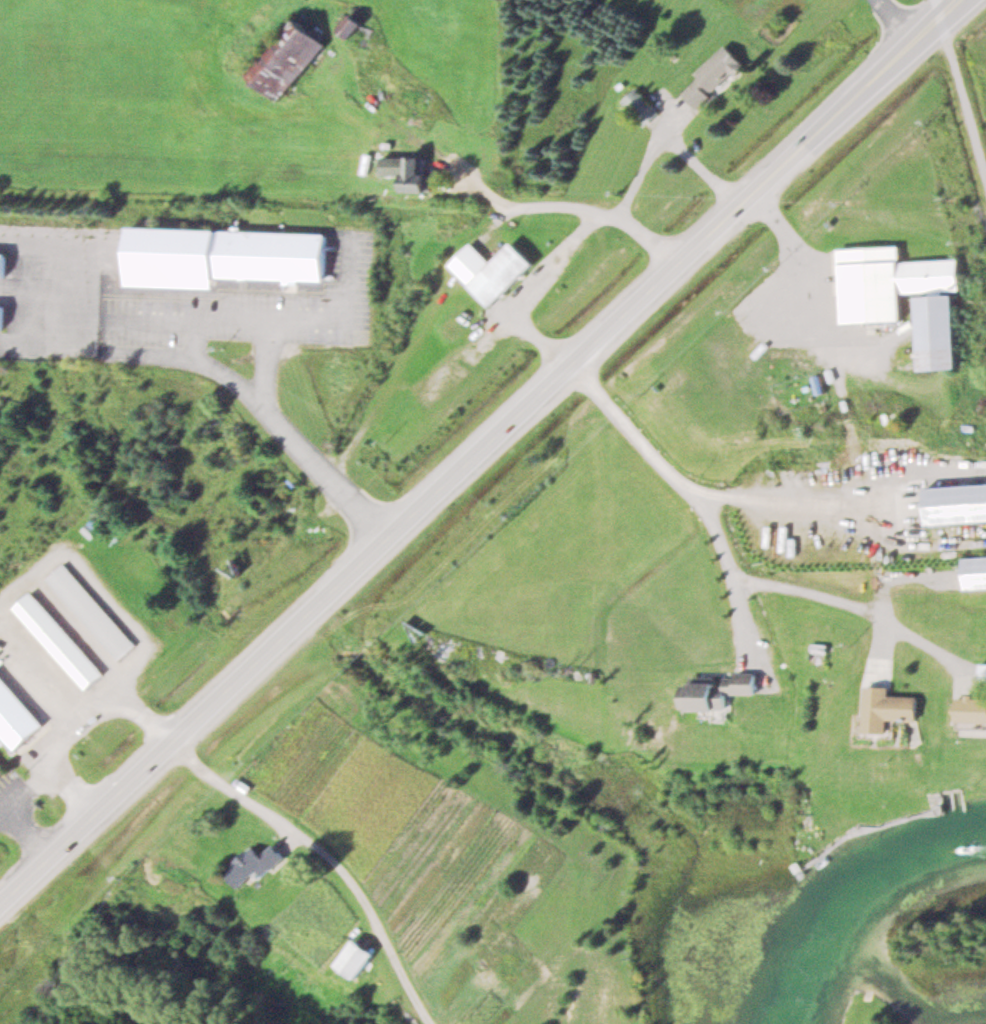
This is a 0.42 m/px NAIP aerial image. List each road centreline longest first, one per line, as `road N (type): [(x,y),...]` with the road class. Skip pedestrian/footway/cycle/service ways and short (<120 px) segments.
road 1 (secondary): [(0,912),(393,545),(954,0)]
road 2 (residential): [(513,208),(621,214),(682,265)]

